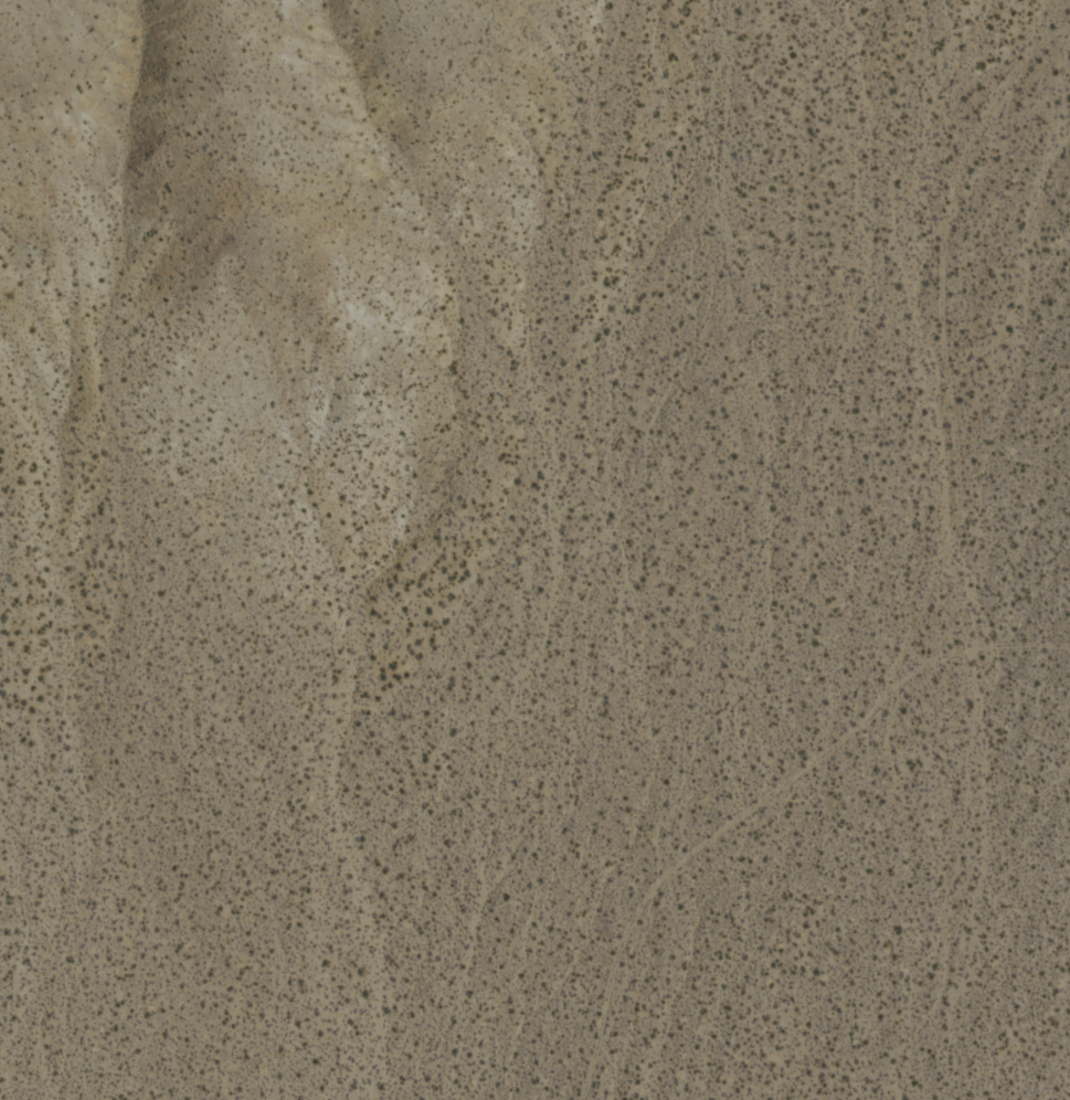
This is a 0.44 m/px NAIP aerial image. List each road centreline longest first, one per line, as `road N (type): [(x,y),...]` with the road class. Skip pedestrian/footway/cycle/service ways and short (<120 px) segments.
road 1 (track): [(1069,644),(979,647),(902,666),(850,724),(674,860),(626,921),(575,1099)]
road 2 (track): [(902,666),(939,578),(951,487),(950,258),(968,167),(994,105),(1037,47),(1069,30)]

